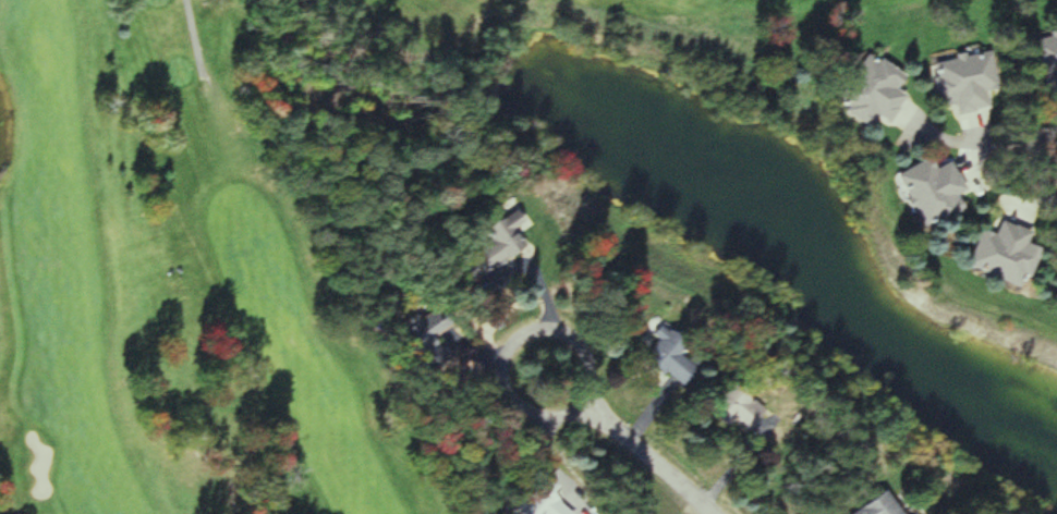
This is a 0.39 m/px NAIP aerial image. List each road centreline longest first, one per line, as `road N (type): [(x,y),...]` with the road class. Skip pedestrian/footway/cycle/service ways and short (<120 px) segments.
road 1 (residential): [(600,413),(597,366),(575,333),(537,323),(511,342),(498,370),(505,406),(540,417),(600,413)]
road 2 (residential): [(723,513),(600,413)]

